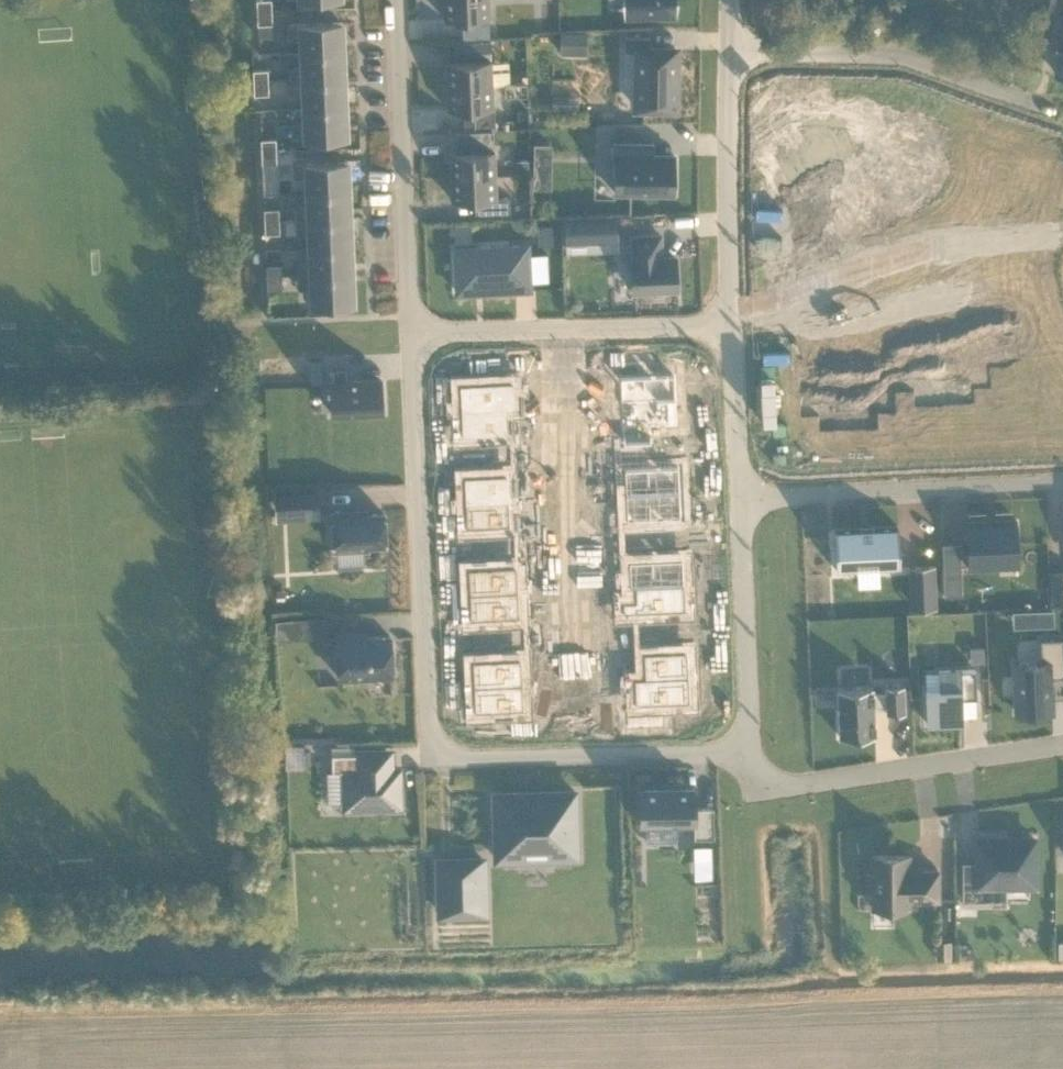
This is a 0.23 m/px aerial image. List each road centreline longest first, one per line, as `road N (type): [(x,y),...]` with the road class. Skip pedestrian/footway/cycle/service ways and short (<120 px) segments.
road 1 (residential): [(411,331),(429,726),(441,751),(467,759),(753,749)]
road 2 (residential): [(753,749),(757,782),(776,793),(1062,750)]
road 3 (residential): [(730,50),(885,52),(1057,116)]
road 4 (residential): [(399,0),(411,331)]
road 5 (residential): [(411,331),(732,325)]
road 6 (residential): [(1062,487),(745,503)]
road 7 (residential): [(730,50),(732,325)]
road 8 (residential): [(745,503),(753,749)]
road 9 (residential): [(732,325),(745,503)]

